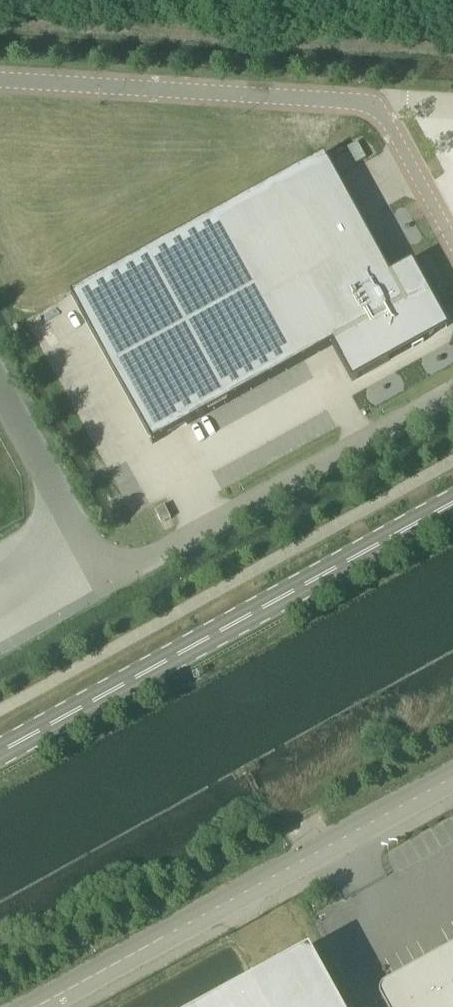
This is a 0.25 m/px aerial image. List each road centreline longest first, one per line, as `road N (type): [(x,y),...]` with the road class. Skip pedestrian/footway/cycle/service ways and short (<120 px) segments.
road 1 (unclassified): [(452,395),(103,583),(0,392)]
road 2 (secondary): [(0,755),(452,506)]
road 3 (unclassified): [(39,1006),(452,776)]
road 4 (unclassified): [(0,82),(352,105)]
road 5 (unclassified): [(352,105),(385,129),(452,251)]

